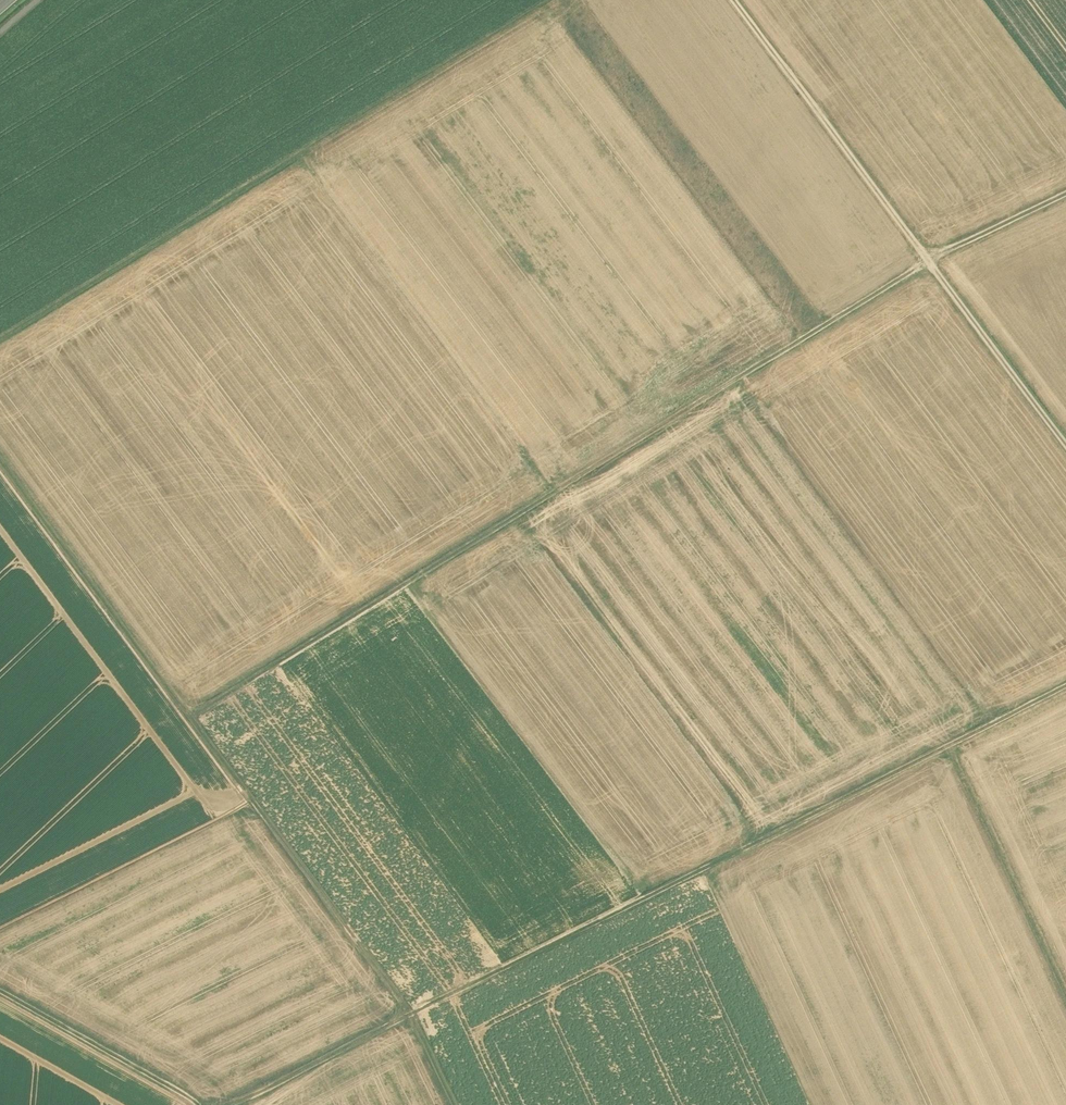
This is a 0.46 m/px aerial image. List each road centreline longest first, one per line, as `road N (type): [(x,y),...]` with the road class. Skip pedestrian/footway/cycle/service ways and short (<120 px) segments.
road 1 (track): [(1065,197),(929,261),(190,717)]
road 2 (track): [(230,1104),(1065,686)]
road 3 (track): [(456,1104),(415,1013),(0,461)]
road 4 (track): [(0,340),(553,0)]
road 5 (track): [(734,0),(1065,444)]
road 6 (track): [(1065,989),(950,745)]
road 7 (track): [(0,991),(201,1104)]

